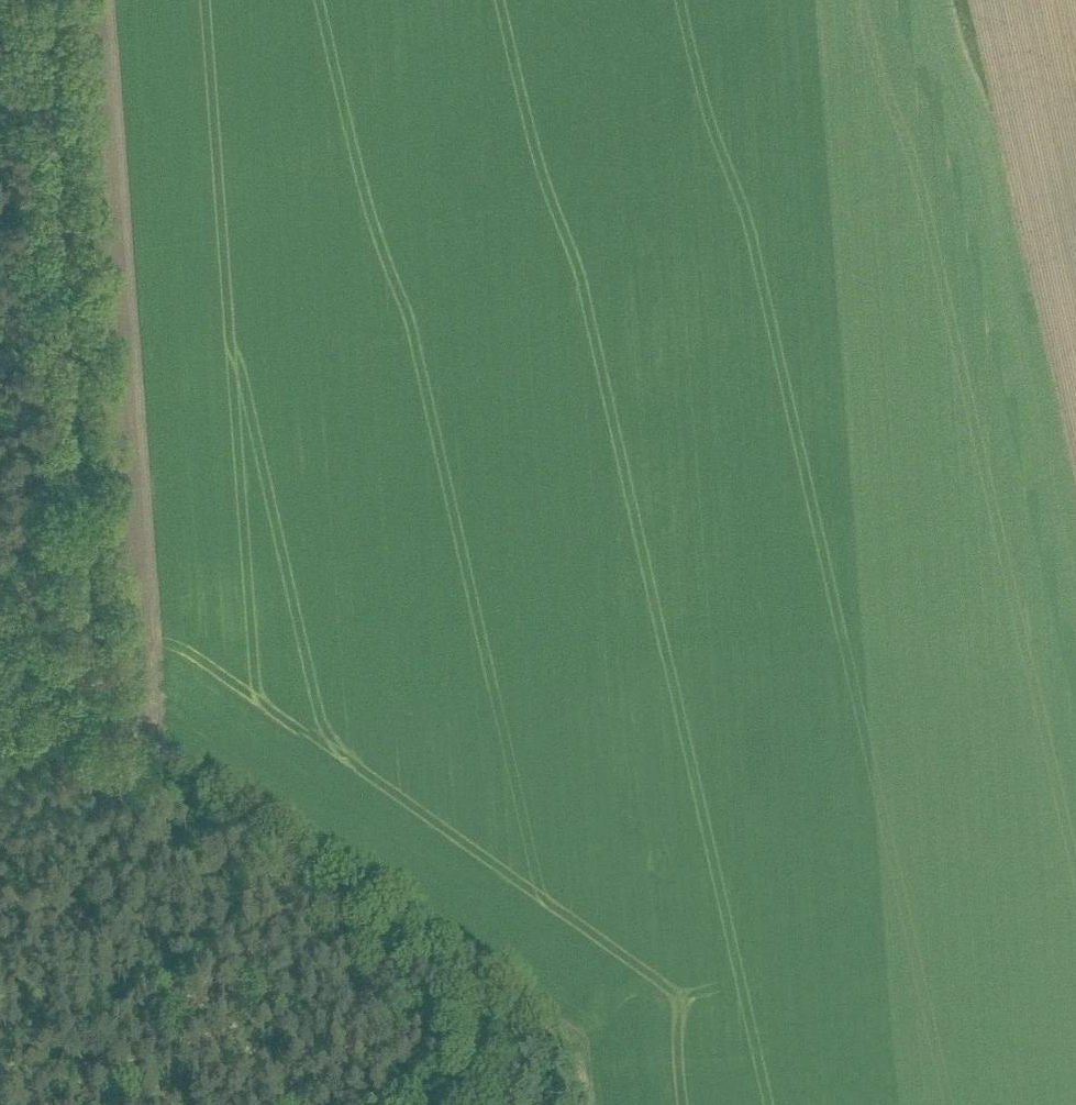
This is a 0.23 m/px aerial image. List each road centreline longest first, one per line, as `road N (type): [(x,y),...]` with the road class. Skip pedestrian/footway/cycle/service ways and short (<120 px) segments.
road 1 (track): [(33,0),(82,693),(554,1032),(582,1068),(586,1104)]
road 2 (track): [(409,1104),(563,1042)]

